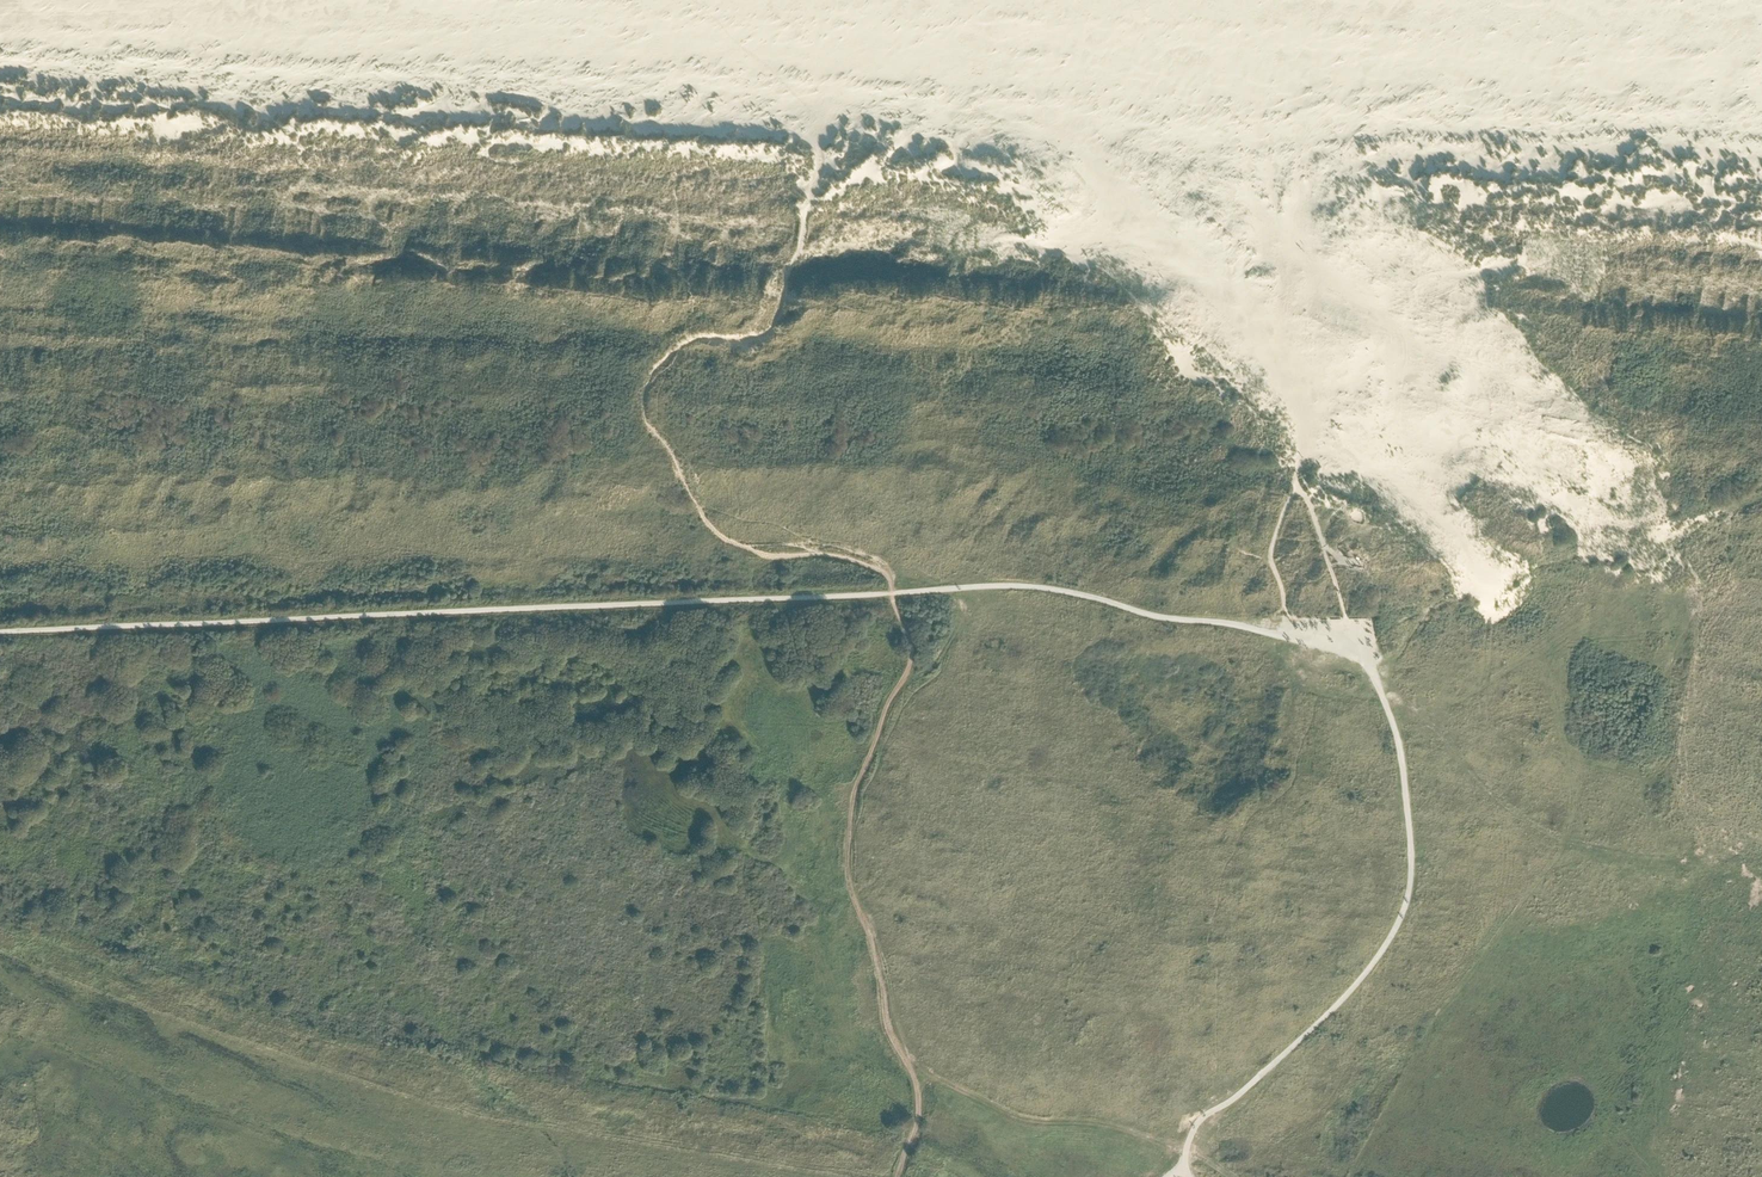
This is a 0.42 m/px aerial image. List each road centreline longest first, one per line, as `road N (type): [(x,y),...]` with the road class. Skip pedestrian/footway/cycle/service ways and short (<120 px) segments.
road 1 (track): [(1284,629),(1270,552),(1298,479),(1286,378),(1290,288)]

